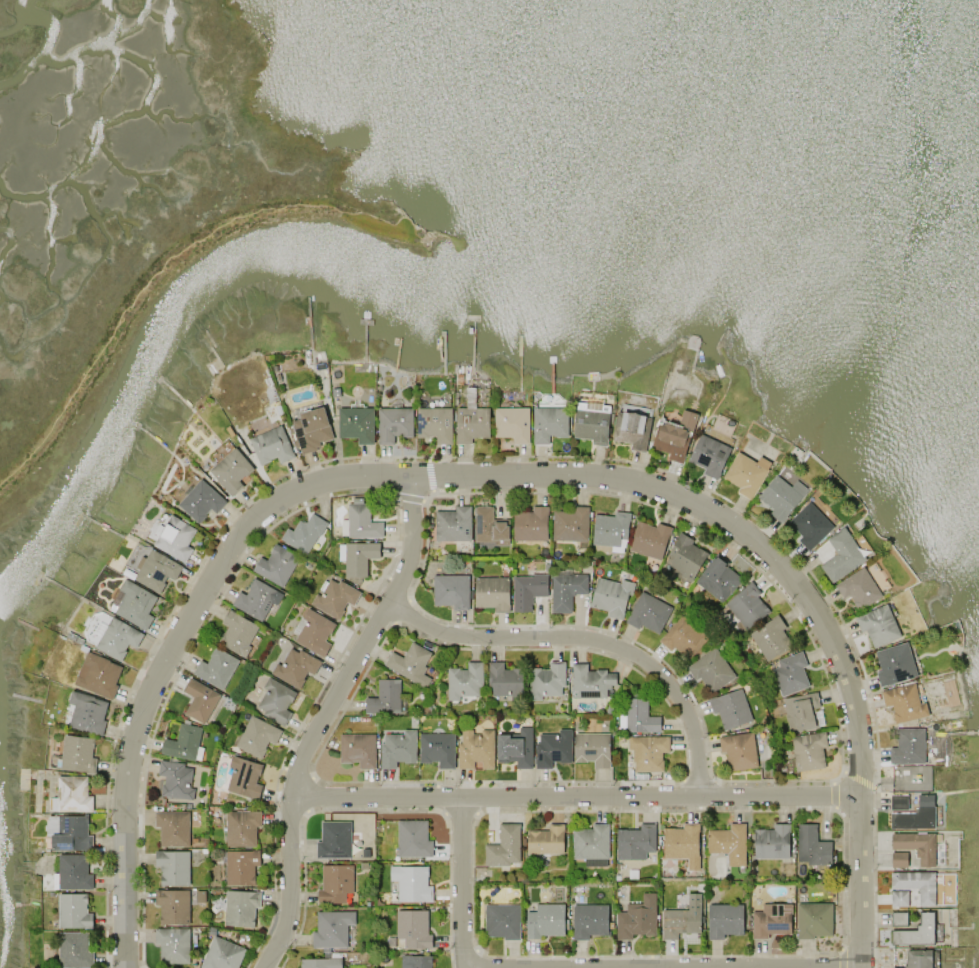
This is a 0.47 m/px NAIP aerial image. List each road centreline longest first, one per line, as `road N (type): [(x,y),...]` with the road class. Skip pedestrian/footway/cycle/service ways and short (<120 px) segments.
road 1 (residential): [(129,967),(123,795),(148,691),(266,509),(335,486),(414,478),(626,484),(684,497),(773,557),(816,607),(848,670),(858,712),(858,967)]
road 2 (residential): [(300,803),(863,795)]
road 3 (residential): [(268,967),(290,923),(301,771),(391,607),(416,540),(414,478)]
road 4 (residential): [(391,607),(426,631),(464,640),(583,639),(633,656),(668,680),(690,719),(700,797)]
road 5 (residential): [(466,801),(463,967)]

